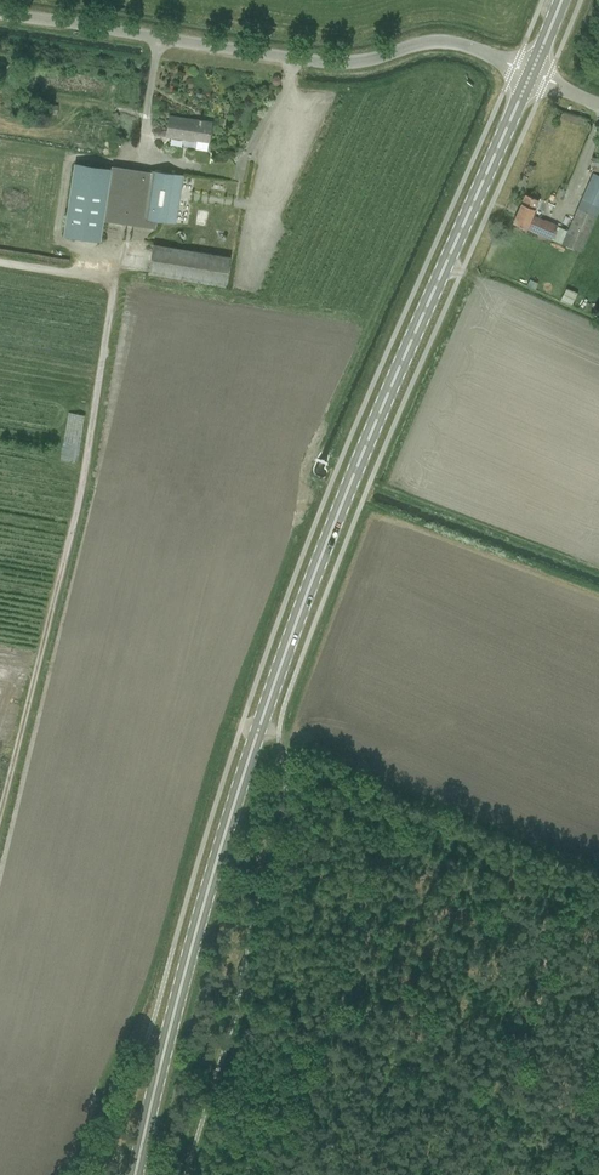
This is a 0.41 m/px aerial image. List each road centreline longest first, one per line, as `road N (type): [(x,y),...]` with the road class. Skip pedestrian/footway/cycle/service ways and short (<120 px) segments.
road 1 (primary): [(135,1174),(162,1047),(259,726),(367,442),(531,72)]
road 2 (unclassified): [(531,72),(446,41),(338,65),(0,14)]
road 3 (track): [(117,282),(82,483),(0,809)]
road 4 (track): [(357,324),(117,282)]

